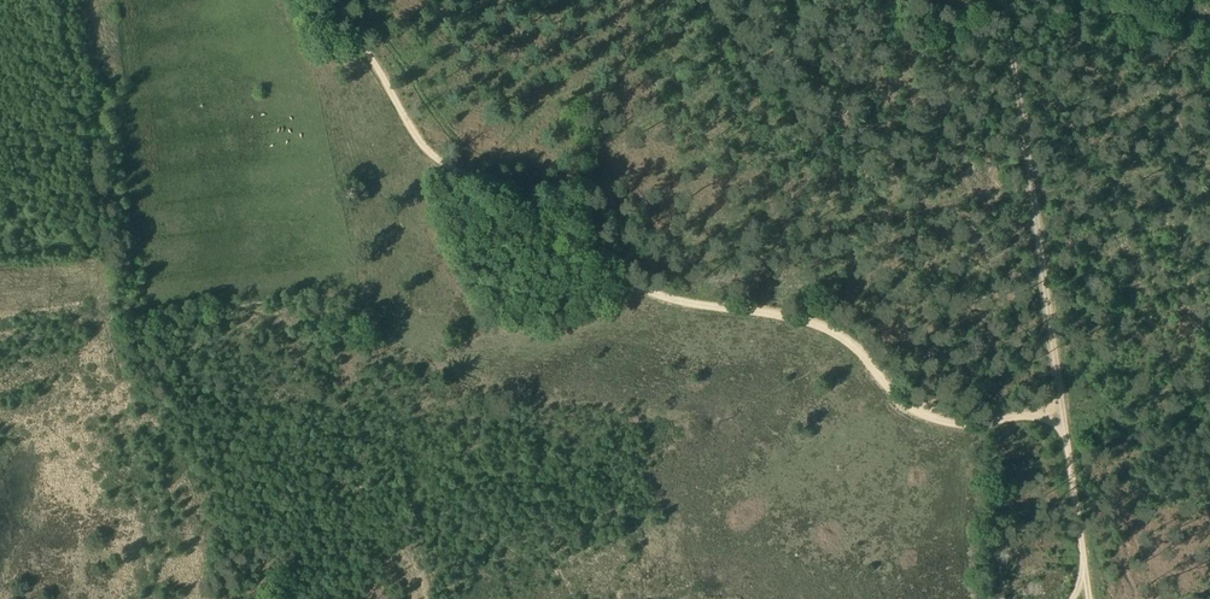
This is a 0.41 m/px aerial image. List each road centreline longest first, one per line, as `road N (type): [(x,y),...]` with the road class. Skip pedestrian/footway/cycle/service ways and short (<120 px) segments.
road 1 (track): [(338,0),(428,153),(654,296),(803,318),(844,336),(924,416),(963,425),(1057,409)]
road 2 (track): [(998,0),(1057,409)]
road 3 (track): [(1057,409),(1088,576)]

